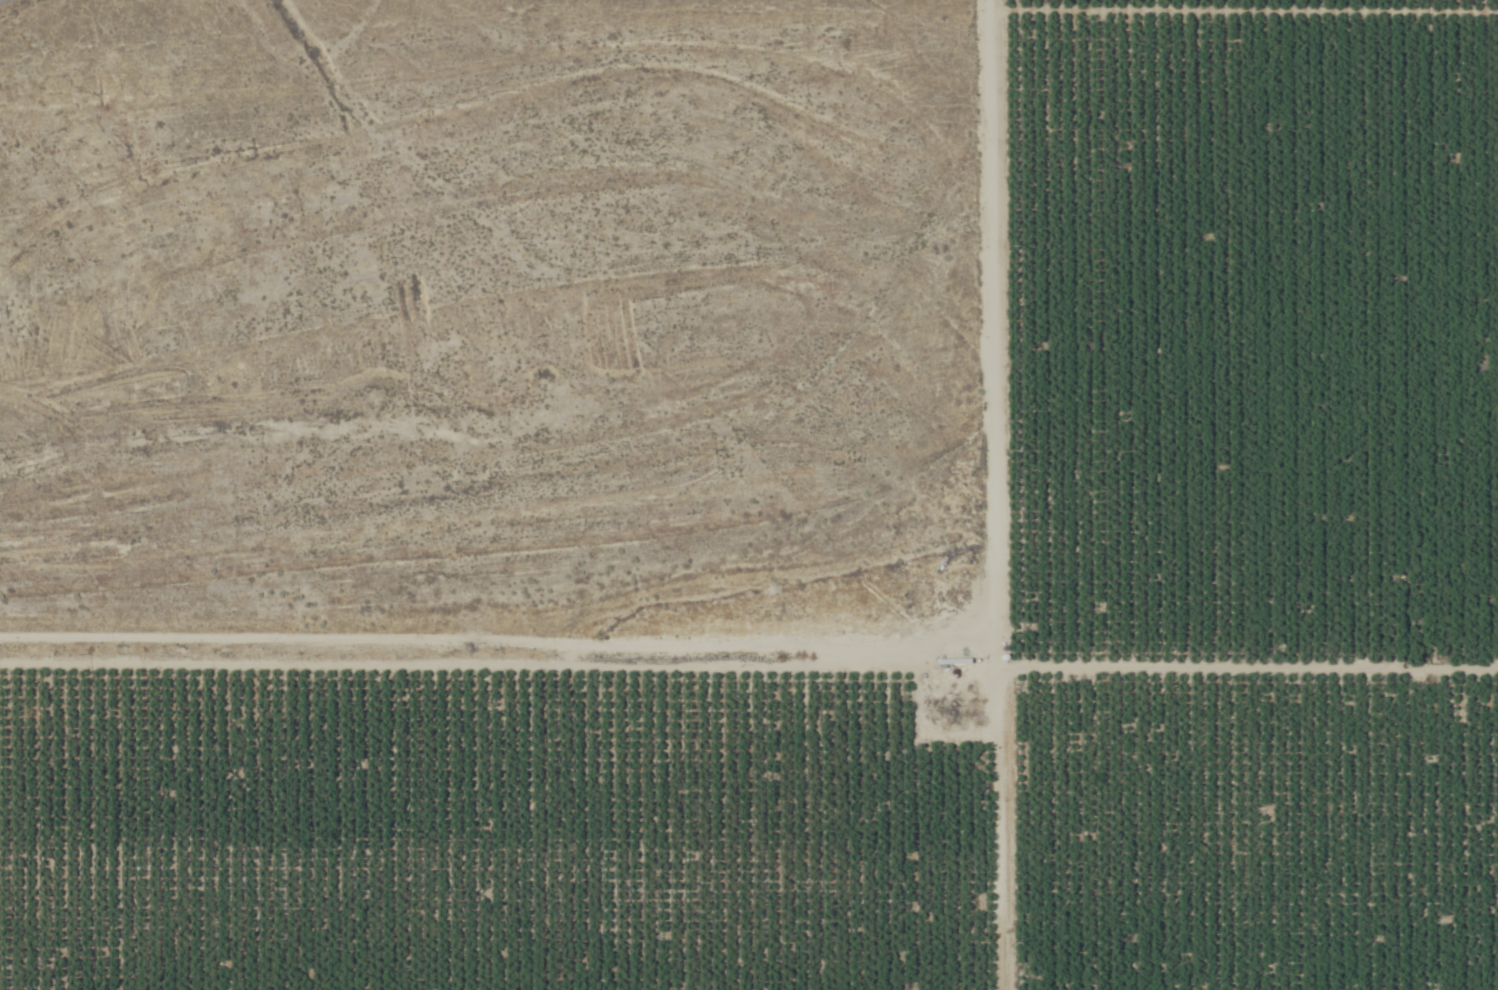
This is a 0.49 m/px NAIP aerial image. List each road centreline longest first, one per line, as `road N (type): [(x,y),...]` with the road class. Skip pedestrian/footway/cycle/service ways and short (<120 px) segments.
road 1 (track): [(0,645),(995,637)]
road 2 (track): [(1001,989),(984,0)]

